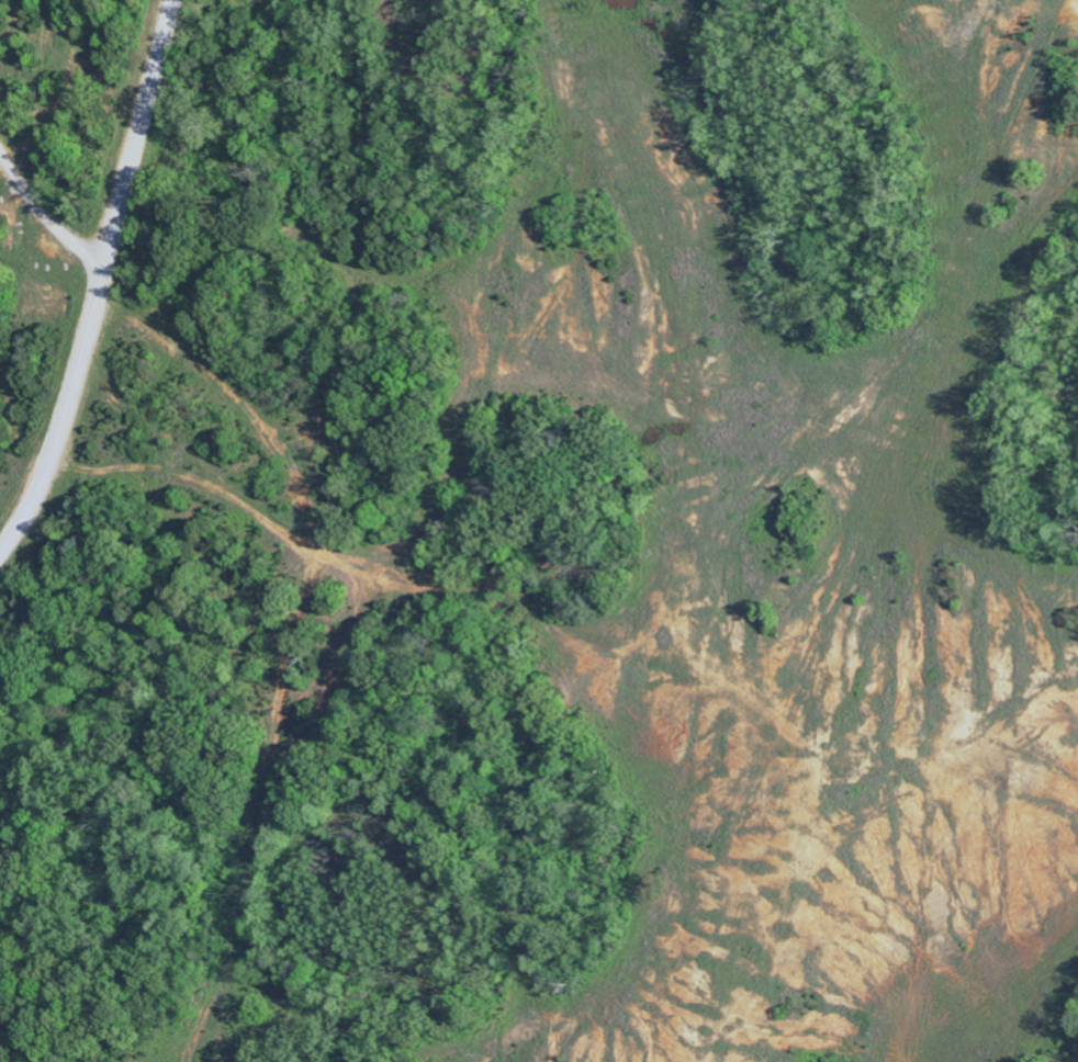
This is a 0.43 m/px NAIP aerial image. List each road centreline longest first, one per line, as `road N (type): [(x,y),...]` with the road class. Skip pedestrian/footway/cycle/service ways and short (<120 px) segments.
road 1 (residential): [(172,0),(56,452),(0,551)]

